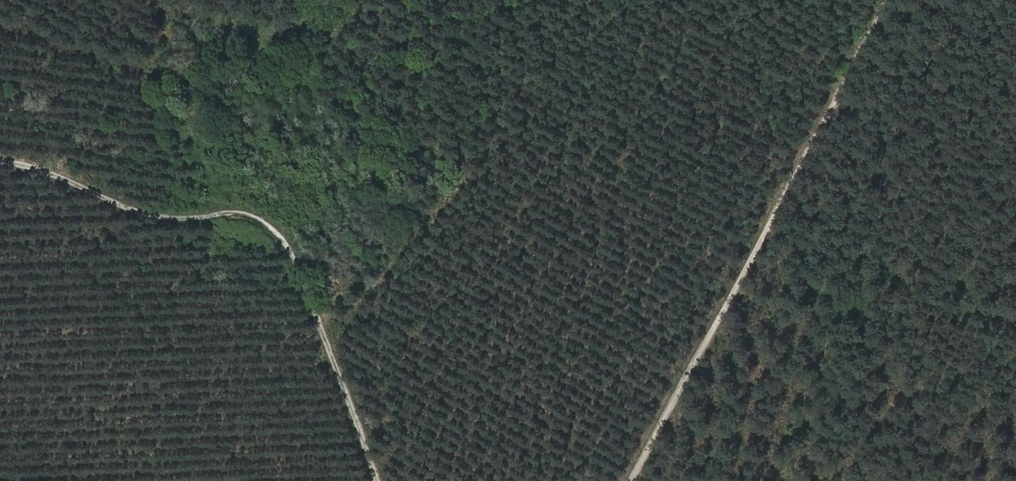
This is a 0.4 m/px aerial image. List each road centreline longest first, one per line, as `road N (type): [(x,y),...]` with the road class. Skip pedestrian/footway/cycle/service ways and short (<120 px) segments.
road 1 (track): [(895,0),(632,480)]
road 2 (track): [(237,211),(270,225),(302,262),(376,480)]
road 3 (track): [(282,85),(129,66),(0,25)]
road 4 (track): [(0,164),(44,167),(164,220),(237,211)]
road 5 (track): [(237,211),(282,85),(348,0)]

